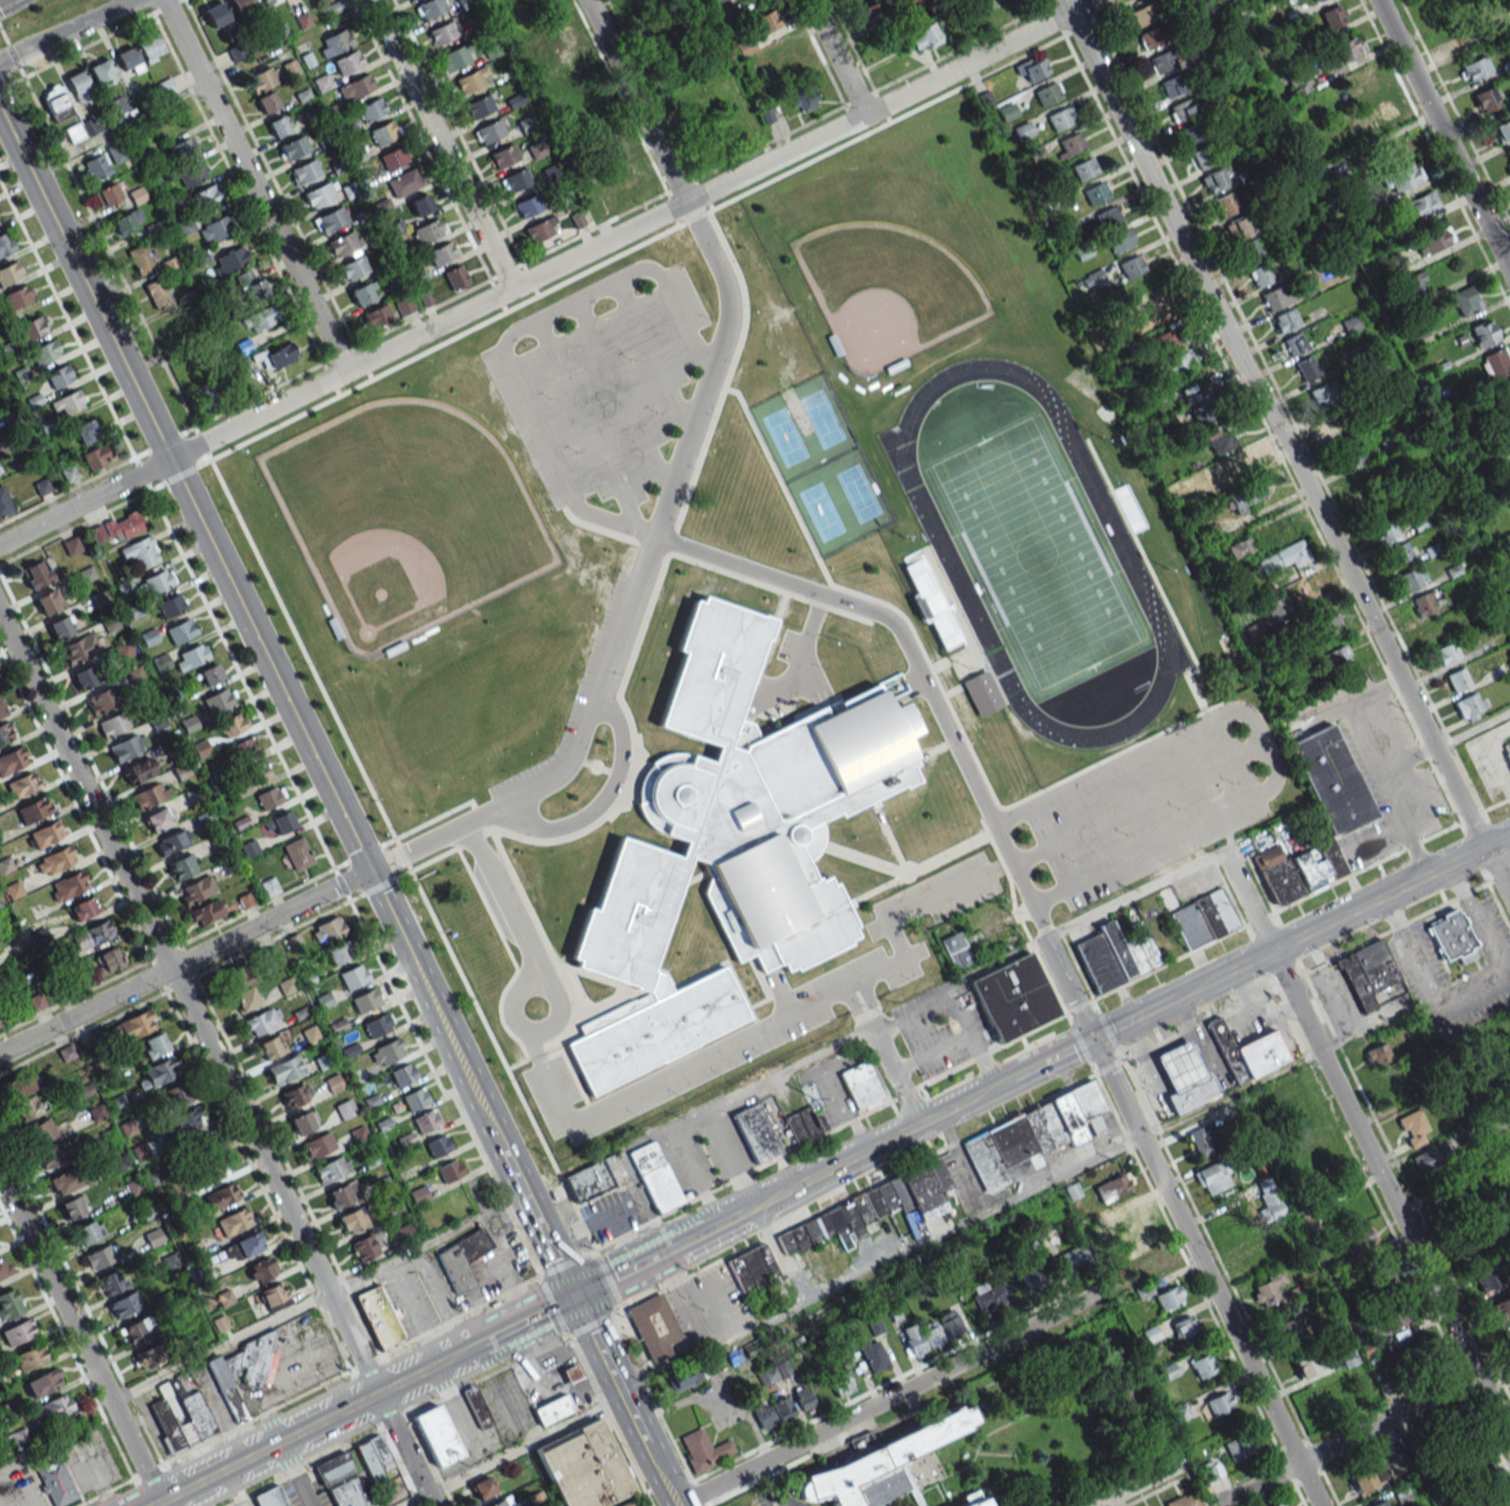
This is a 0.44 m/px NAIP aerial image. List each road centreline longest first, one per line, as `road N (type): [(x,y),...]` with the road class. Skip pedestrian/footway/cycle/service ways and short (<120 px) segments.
road 1 (tertiary): [(678,1505),(529,1205),(376,867),(0,109)]
road 2 (residential): [(0,545),(1071,12)]
road 3 (residential): [(432,1505),(0,618)]
road 4 (residential): [(1509,884),(1071,12)]
road 5 (residential): [(1509,1443),(1223,850)]
road 6 (residential): [(1095,1037),(1319,1505)]
road 7 (residential): [(678,1505),(1102,1291)]
road 8 (residential): [(0,1055),(376,867)]
road 9 (residential): [(346,372),(164,0)]
road 10 (secondary): [(486,1340),(152,1505)]
road 11 (residential): [(162,1505),(0,1174)]
road 12 (residential): [(1215,1503),(1509,1358)]
road 13 (residential): [(512,289),(371,0)]
road 14 (residential): [(1509,270),(1378,0)]
road 15 (secondary): [(1005,1082),(744,1212)]
road 16 (secondary): [(1509,835),(1272,950)]
road 17 (residential): [(688,202),(589,0)]
road 18 (secondary): [(1272,950),(1095,1037)]
road 19 (secondary): [(744,1212),(574,1296)]
road 20 (tertiary): [(0,63),(133,0)]
road 21 (residential): [(866,115),(810,0)]

